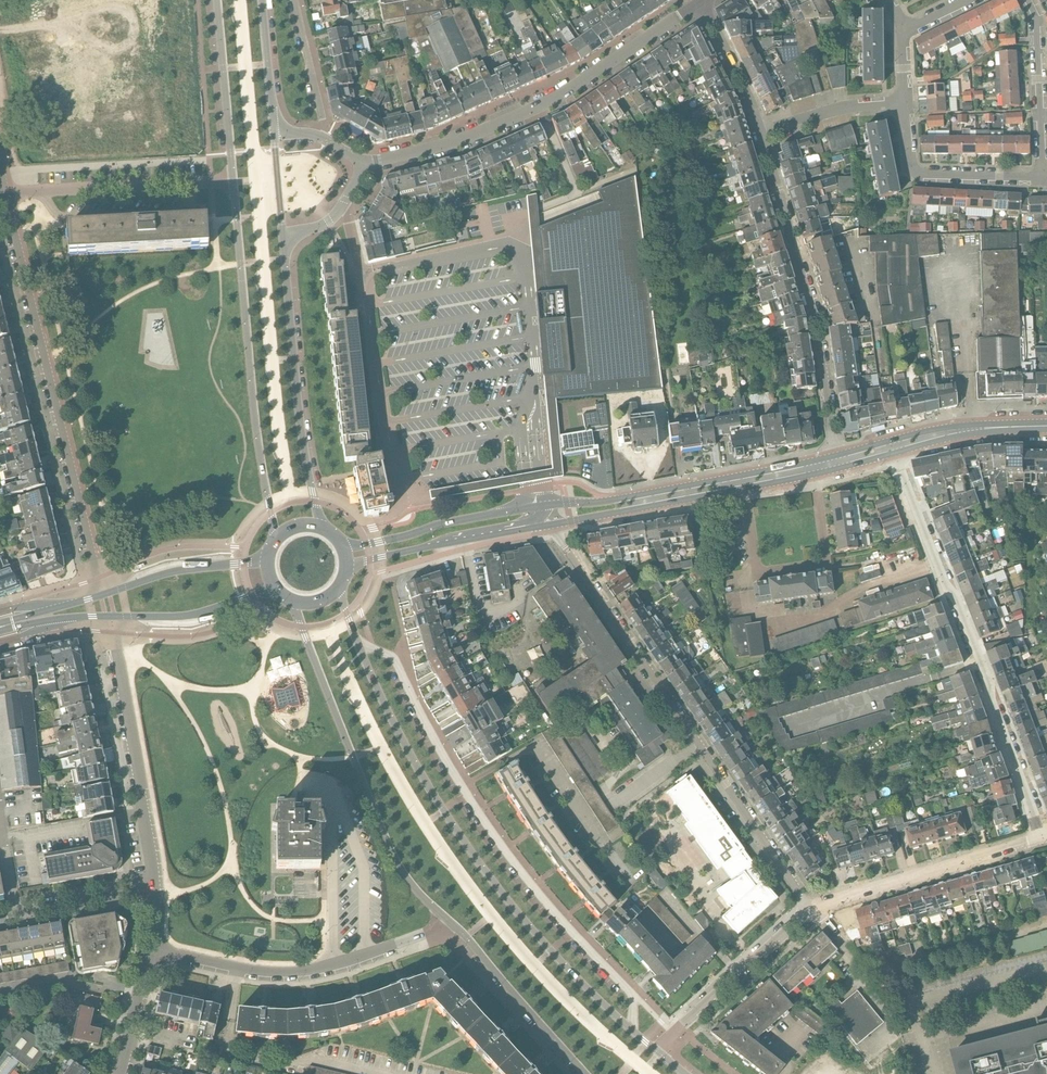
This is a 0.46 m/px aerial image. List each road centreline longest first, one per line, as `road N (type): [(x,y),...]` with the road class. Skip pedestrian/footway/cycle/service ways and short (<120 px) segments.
road 1 (motorway): [(689,1073),(534,916),(480,849),(409,743),(365,650),(313,491),(301,425),(256,0)]
road 2 (trunk): [(692,1073),(493,860),(409,738),(368,650),(306,444),(258,0)]
road 3 (motorway): [(228,0),(273,443),(337,670),(371,750),(436,854),(645,1073)]
road 4 (trunk): [(225,0),(269,435),(333,667),(377,768),(431,853),(641,1073)]
road 5 (residential): [(633,1030),(634,997),(478,812),(391,653),(358,644)]
road 6 (residential): [(633,1030),(566,966),(472,853),(401,737),(358,644)]
road 7 (residential): [(547,525),(810,906)]
road 8 (residential): [(1038,838),(893,447)]
road 9 (residential): [(5,192),(103,594)]
road 10 (residential): [(364,166),(449,144),(539,106),(698,3)]
road 11 (residential): [(294,601),(394,856),(459,931)]
road 12 (residential): [(232,182),(257,431),(277,537)]
road 13 (residential): [(839,462),(812,307),(756,132)]
road 14 (residential): [(459,931),(294,974),(149,949)]
road 15 (tertiary): [(640,502),(527,509),(343,548)]
road 16 (residential): [(320,526),(297,409),(284,236)]
road 17 (residential): [(155,890),(107,616)]
road 18 (residential): [(810,906),(1038,838)]
road 19 (residential): [(5,192),(232,182)]
road 20 (residential): [(658,1051),(810,906)]
road 21 (tertiary): [(346,567),(547,525)]
road 22 (tertiary): [(640,502),(839,462)]
road 23 (residential): [(459,931),(585,1073)]
road 24 (residential): [(216,0),(232,182)]
road 25 (residential): [(1043,177),(1038,20),(1028,0)]
road 26 (tertiary): [(107,616),(194,614),(275,588)]
road 27 (tertiary): [(267,560),(174,571),(103,594)]
road 28 (residential): [(0,917),(155,890)]
road 29 (tertiary): [(893,447),(958,431),(1046,426)]
road 30 (residential): [(756,132),(837,109),(905,103)]
road 31 (residential): [(756,132),(698,3)]
road 32 (residential): [(323,137),(297,0)]
road 33 (residential): [(273,133),(262,0)]
road 34 (residential): [(914,168),(1043,177)]
road 35 (residential): [(120,1073),(149,949)]

